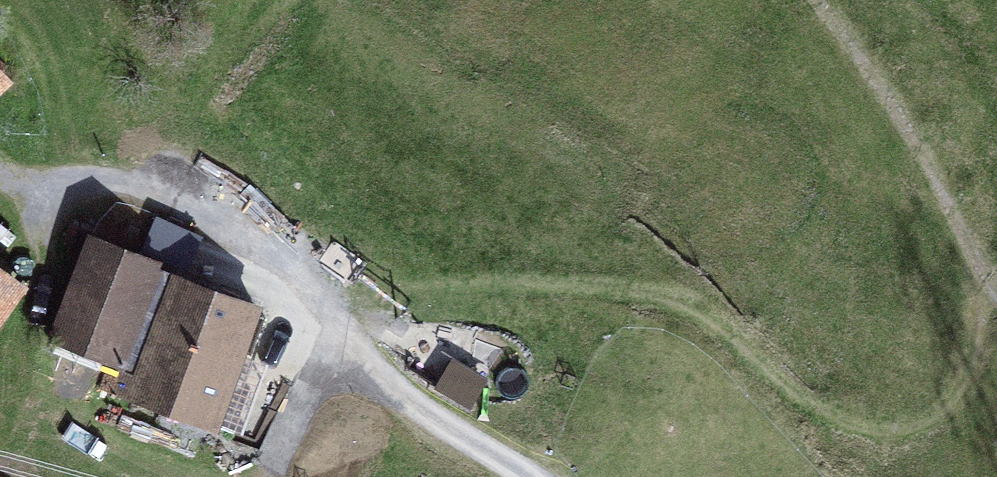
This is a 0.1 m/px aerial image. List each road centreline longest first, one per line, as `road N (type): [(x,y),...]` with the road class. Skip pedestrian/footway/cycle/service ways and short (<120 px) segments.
road 1 (track): [(988,273),(978,358),(964,395),(939,413),(896,423),(842,417),(800,397),(665,300),(537,282),(321,297)]
road 2 (track): [(817,0),(898,114),(996,284)]

